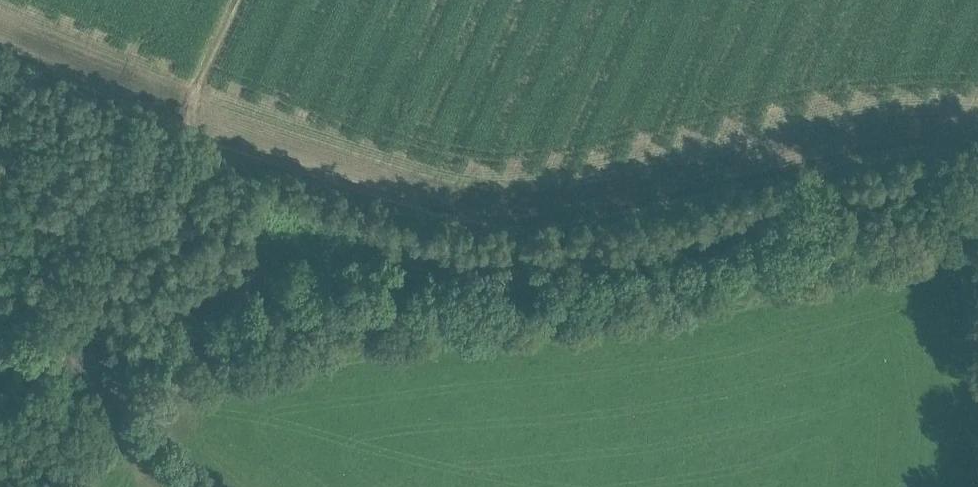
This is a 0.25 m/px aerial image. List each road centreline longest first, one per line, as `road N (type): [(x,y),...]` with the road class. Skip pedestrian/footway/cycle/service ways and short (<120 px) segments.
road 1 (track): [(183,130),(331,184),(521,229),(599,223),(768,183),(959,156)]
road 2 (track): [(183,130),(0,62)]
road 3 (track): [(183,130),(243,0)]

